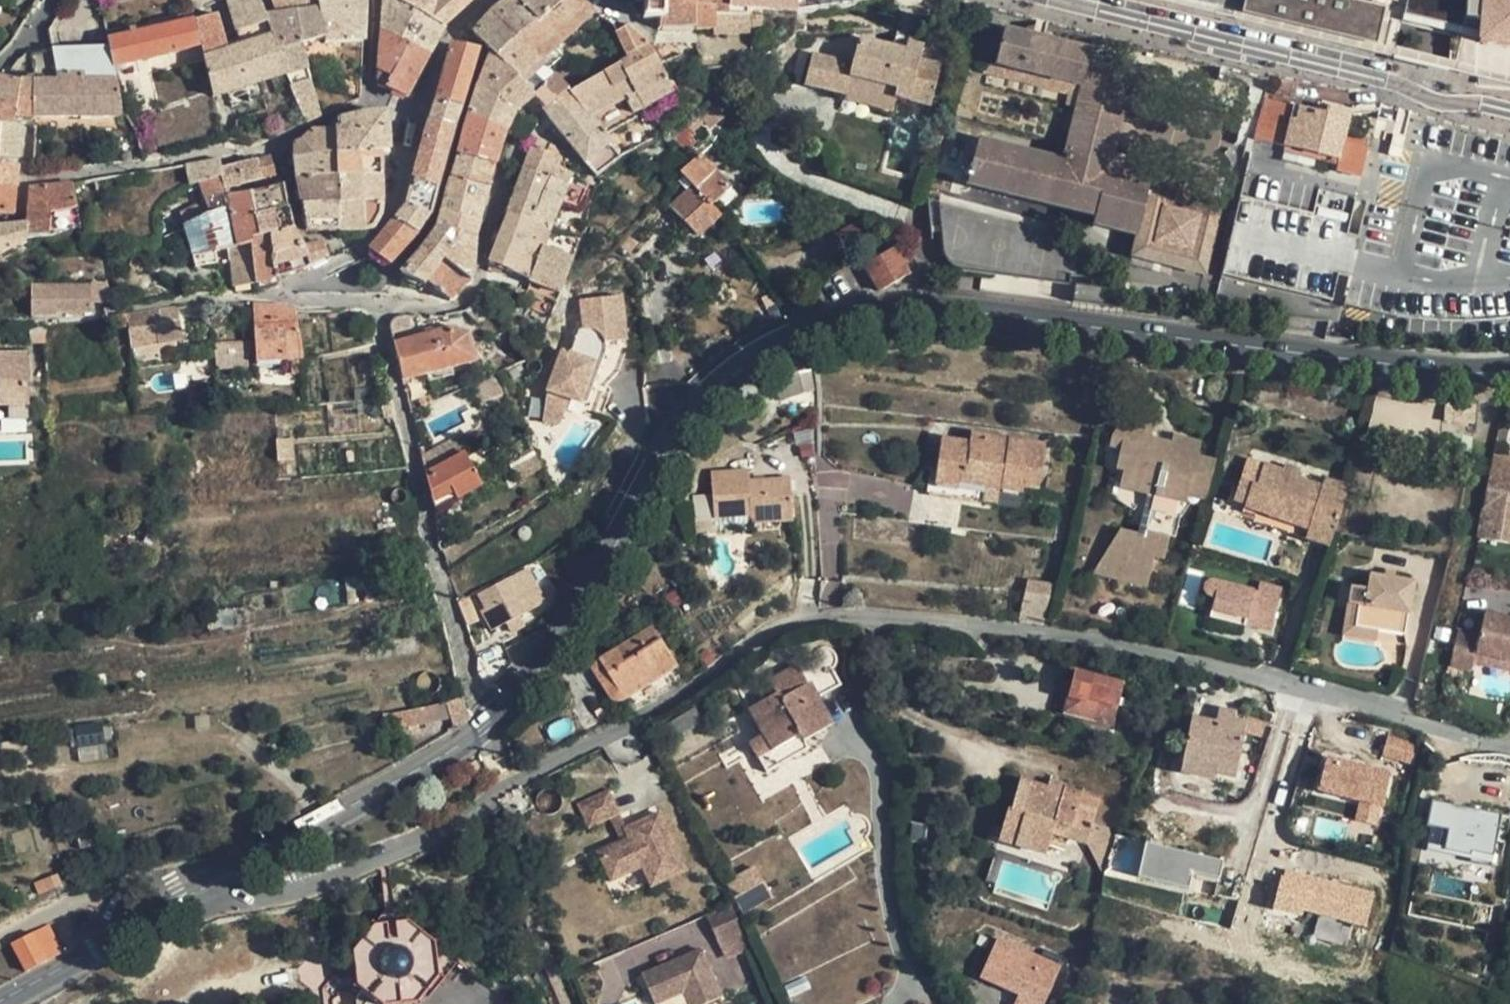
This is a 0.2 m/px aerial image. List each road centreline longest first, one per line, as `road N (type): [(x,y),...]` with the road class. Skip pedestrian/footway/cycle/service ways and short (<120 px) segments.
road 1 (tertiary): [(1509,367),(1450,368),(962,310),(848,320),(786,340),(740,367),(682,425),(568,609),(483,724),(358,805),(194,891)]
road 2 (residential): [(1509,739),(1158,654),(825,615),(486,798),(334,870),(275,892),(194,891)]
road 3 (residential): [(1509,109),(1439,102),(1383,79),(1050,0)]
road 4 (residential): [(279,297),(452,308),(466,299),(517,144)]
road 5 (residential): [(366,99),(273,139),(27,178)]
road 6 (residential): [(418,112),(393,206),(375,234),(279,297)]
road 7 (tertiary): [(194,891),(0,1001)]
road 8 (residential): [(0,941),(111,886),(173,882),(194,891)]
road 9 (residential): [(126,301),(279,297)]
road 10 (residential): [(492,0),(442,44),(418,112)]

